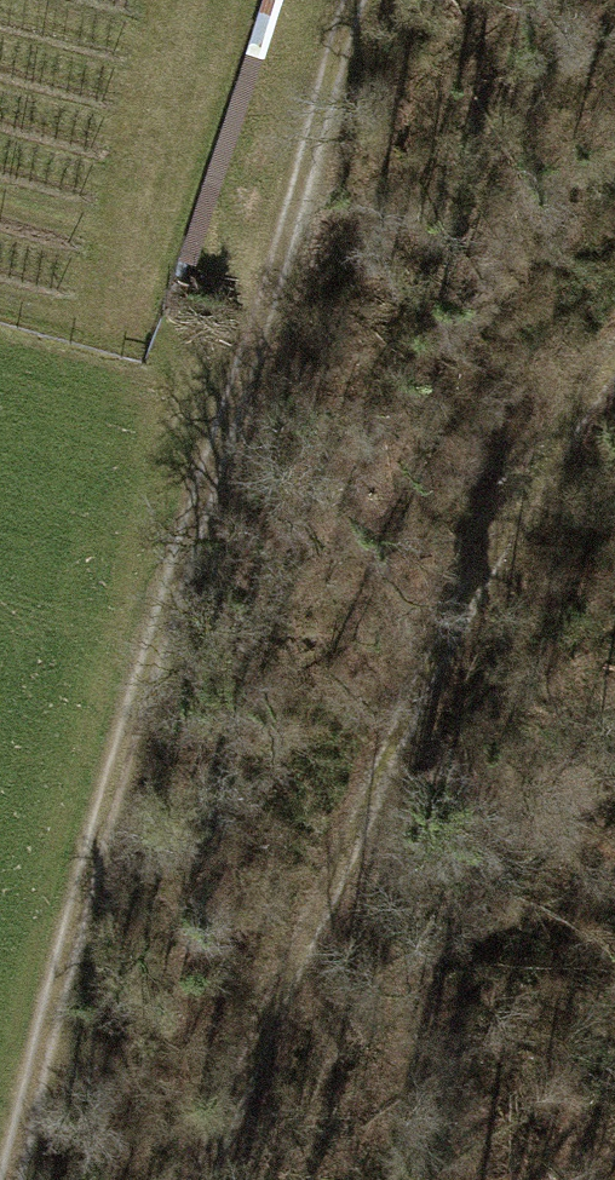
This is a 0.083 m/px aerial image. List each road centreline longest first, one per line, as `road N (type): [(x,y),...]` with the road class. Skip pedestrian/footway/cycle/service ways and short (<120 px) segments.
road 1 (track): [(353,0),(97,833),(6,1179)]
road 2 (track): [(214,1179),(460,614),(614,344)]

